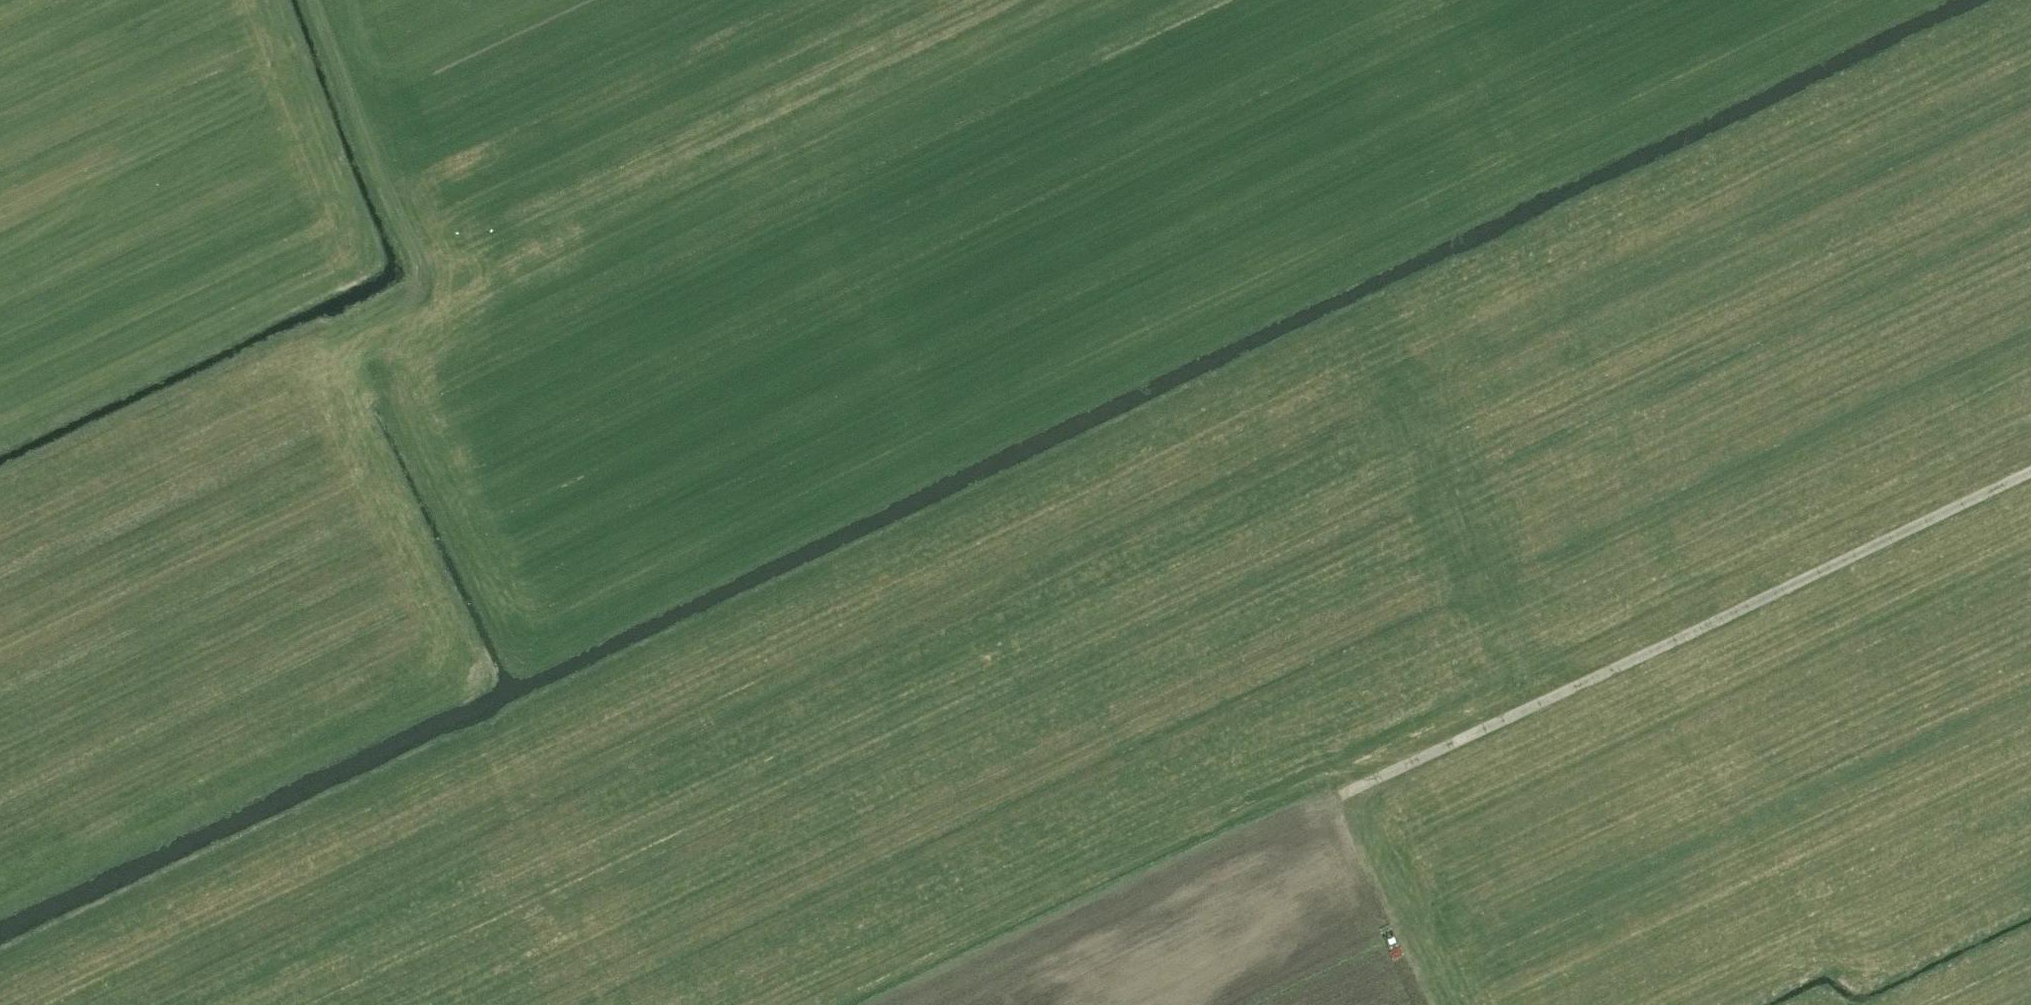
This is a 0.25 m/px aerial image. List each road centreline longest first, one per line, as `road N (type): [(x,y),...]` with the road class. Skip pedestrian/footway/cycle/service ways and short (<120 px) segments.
road 1 (track): [(2030,470),(1318,804)]
road 2 (track): [(332,341),(406,303),(420,279),(312,0)]

